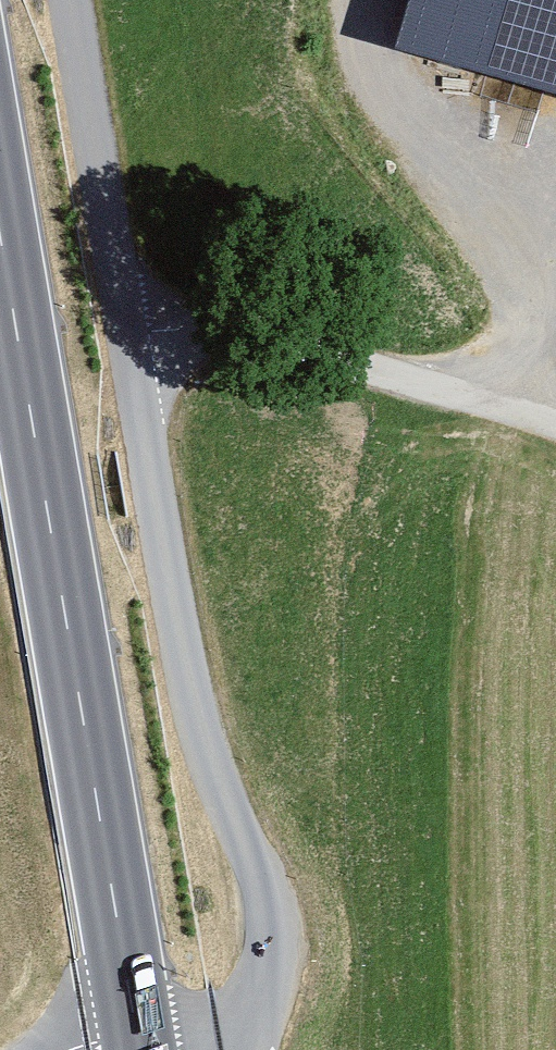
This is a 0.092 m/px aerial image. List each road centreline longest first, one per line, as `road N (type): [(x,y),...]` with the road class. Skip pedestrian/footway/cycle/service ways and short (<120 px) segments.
road 1 (track): [(70,0),(190,699),(278,928),(264,993),(225,1049)]
road 2 (secondary): [(139,1049),(0,218)]
road 3 (track): [(127,336),(225,331),(289,343),(555,427)]

